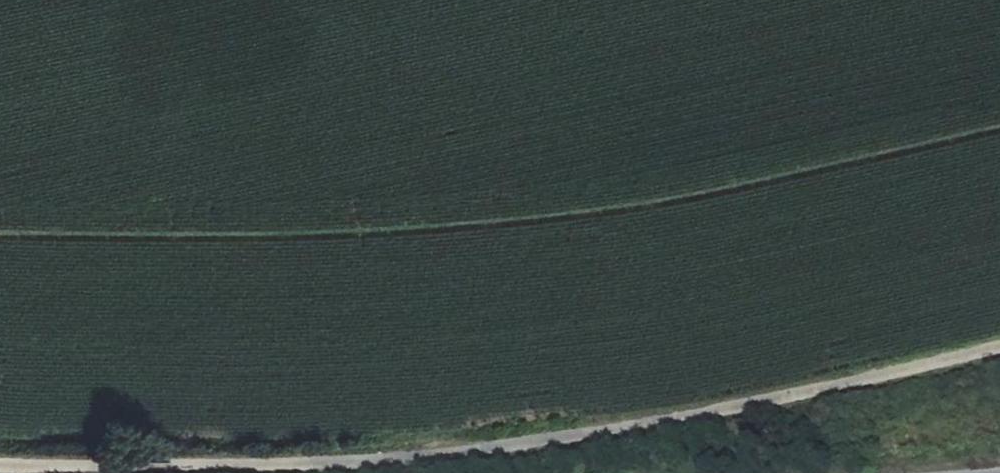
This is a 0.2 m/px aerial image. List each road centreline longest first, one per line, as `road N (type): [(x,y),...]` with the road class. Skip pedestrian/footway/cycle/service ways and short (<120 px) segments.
road 1 (unclassified): [(999,347),(724,412),(547,442),(382,458),(0,465)]

